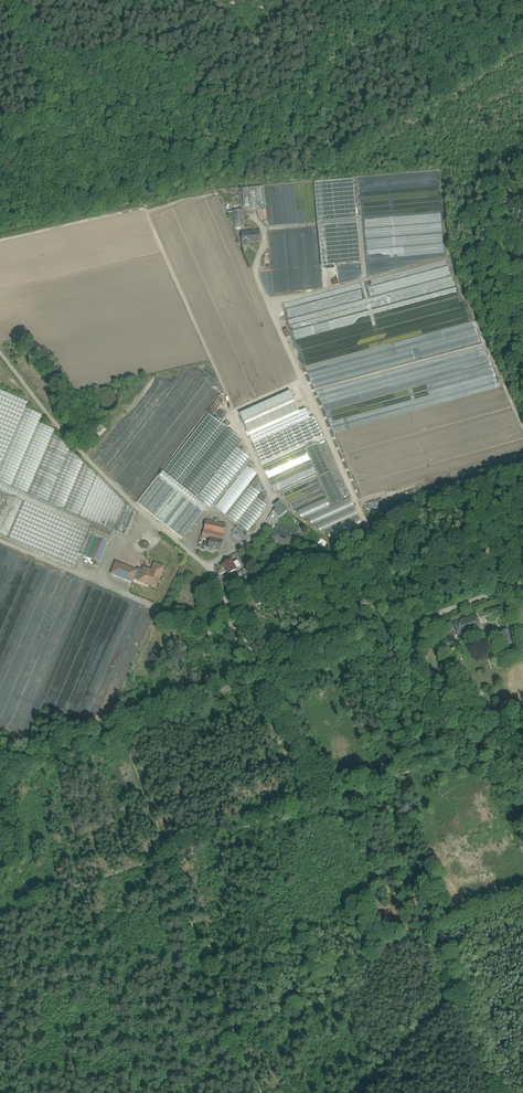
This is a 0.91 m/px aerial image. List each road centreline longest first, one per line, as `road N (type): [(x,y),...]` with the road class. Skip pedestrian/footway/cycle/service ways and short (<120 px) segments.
road 1 (unclassified): [(260,664),(219,579),(133,507),(0,352)]
road 2 (track): [(262,252),(256,273),(410,621)]
road 3 (track): [(271,670),(0,770)]
road 4 (unclassified): [(0,541),(260,664)]
road 5 (unclassified): [(522,581),(271,670),(260,664)]
road 6 (track): [(331,797),(263,673)]

